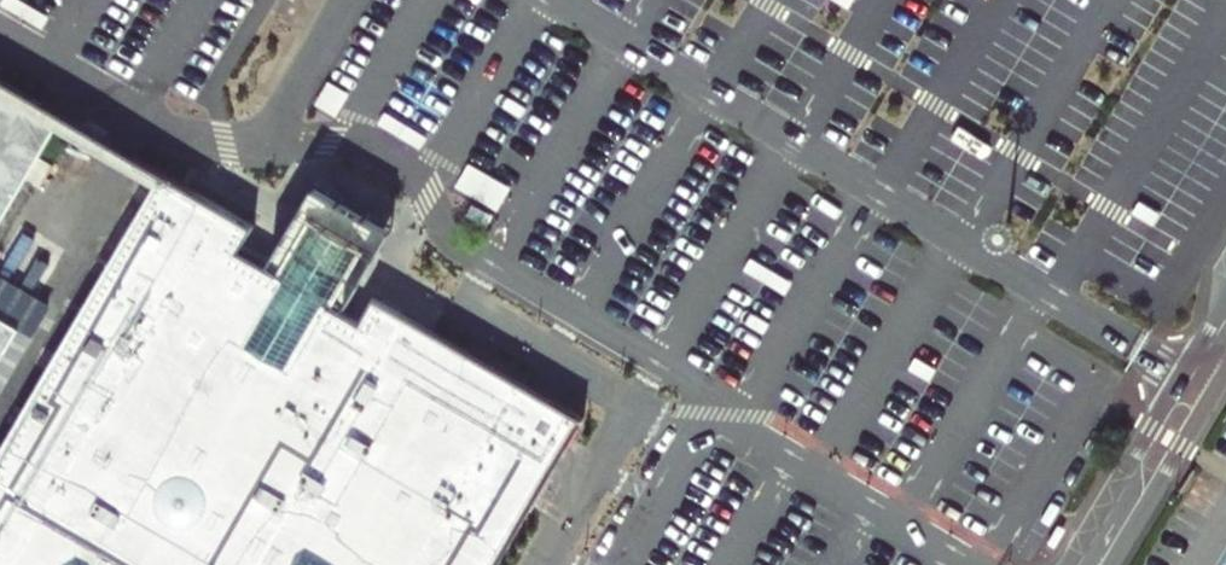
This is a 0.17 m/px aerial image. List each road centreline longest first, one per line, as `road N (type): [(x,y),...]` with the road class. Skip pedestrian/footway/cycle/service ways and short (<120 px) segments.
road 1 (tertiary): [(1225,300),(1069,564)]
road 2 (tertiary): [(1111,564),(1225,374)]

